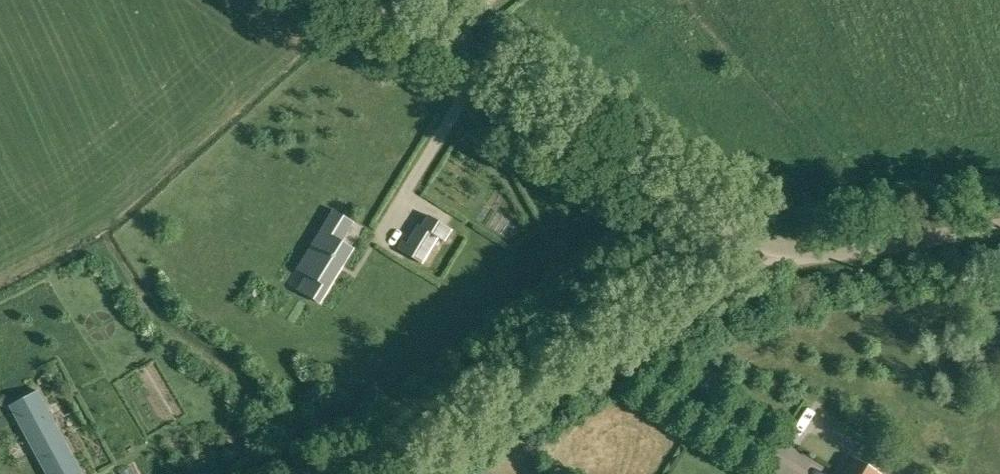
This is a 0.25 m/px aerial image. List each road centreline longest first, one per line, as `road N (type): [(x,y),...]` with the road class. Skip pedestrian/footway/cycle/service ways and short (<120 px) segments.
road 1 (unclassified): [(760,263),(739,231),(376,0)]
road 2 (unclassified): [(422,473),(625,333),(760,263)]
road 3 (unclassified): [(760,263),(999,225)]

